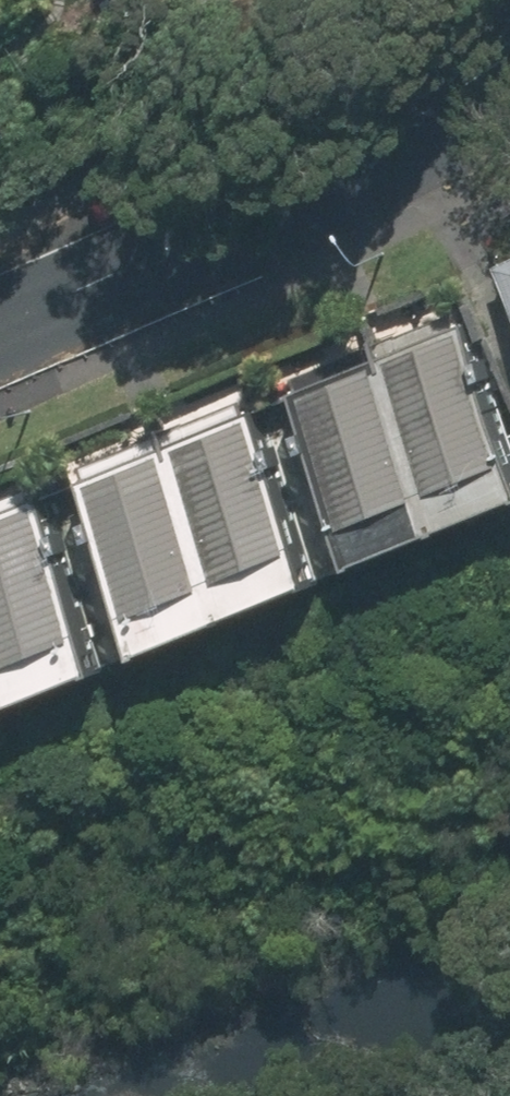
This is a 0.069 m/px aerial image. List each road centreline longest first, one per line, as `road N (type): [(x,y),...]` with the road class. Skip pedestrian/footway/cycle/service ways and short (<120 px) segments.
road 1 (secondary): [(509,63),(406,135),(258,211),(0,316)]

